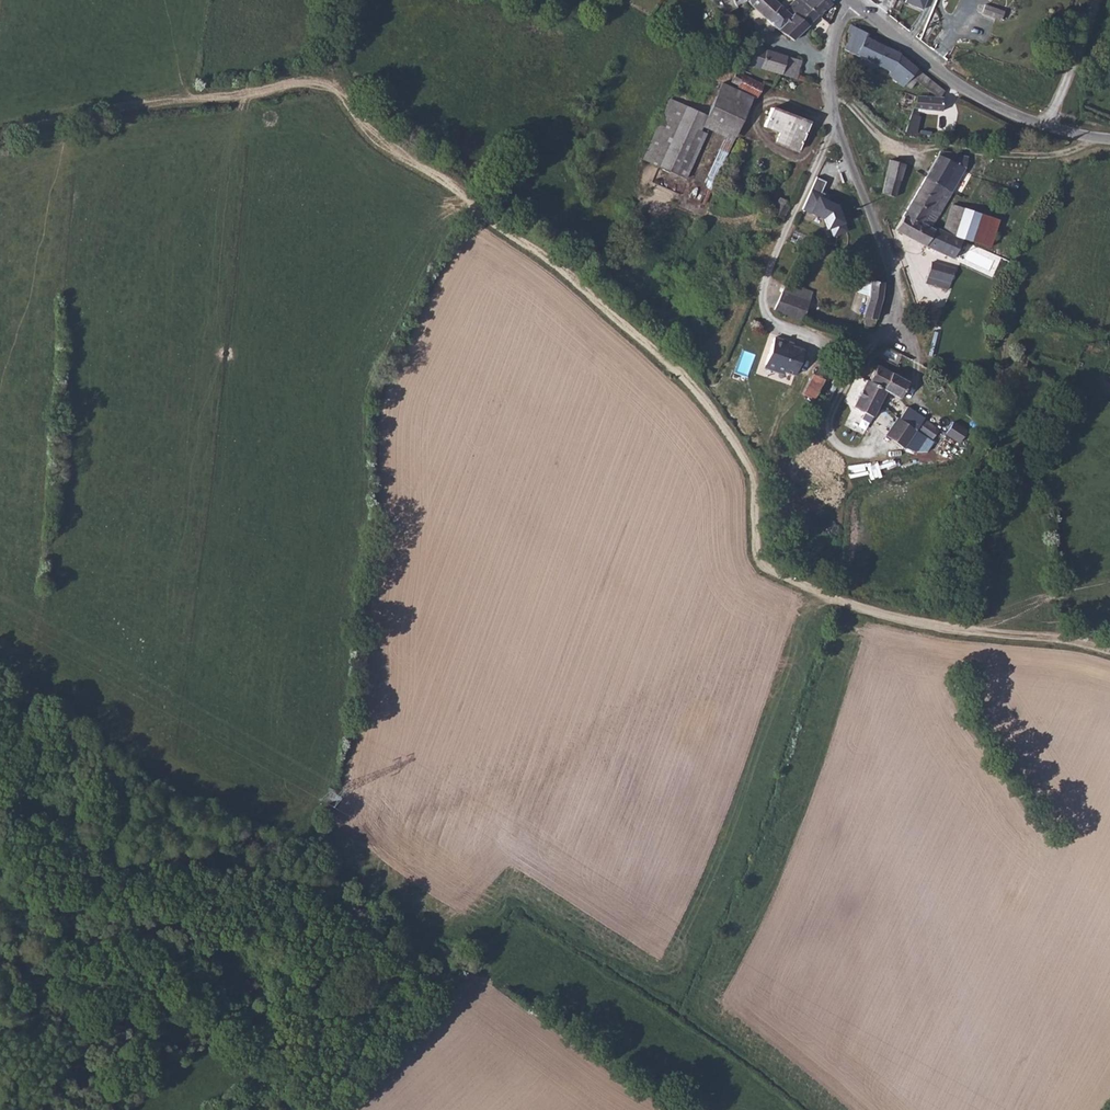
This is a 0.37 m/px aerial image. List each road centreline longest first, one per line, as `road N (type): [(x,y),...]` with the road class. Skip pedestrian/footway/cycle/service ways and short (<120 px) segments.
road 1 (track): [(0,135),(300,82),(334,88),(385,147),(466,190),(508,235),(690,382),(755,480),(757,552),(780,574),(924,625),(1109,652)]
road 2 (unclassified): [(847,0),(831,37),(829,85),(846,158),(891,266),(892,330)]
road 3 (unclassified): [(850,0),(972,94),(1039,124),(1109,139)]
road 4 (track): [(1099,138),(1064,153),(898,144),(829,85)]

